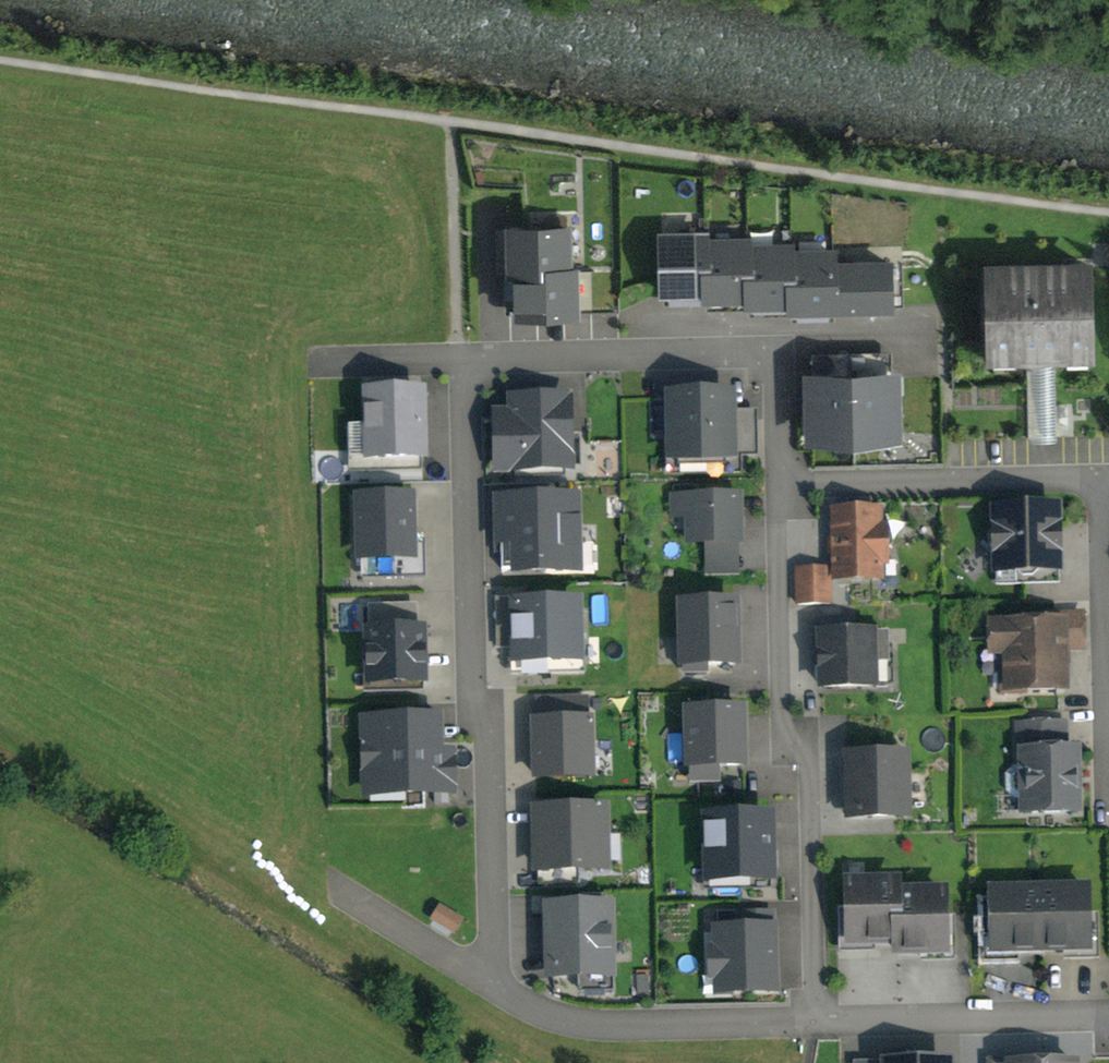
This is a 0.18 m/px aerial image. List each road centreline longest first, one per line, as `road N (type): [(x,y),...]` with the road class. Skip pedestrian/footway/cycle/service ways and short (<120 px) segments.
road 1 (residential): [(795,495),(784,467),(779,358),(767,351),(468,356),(475,683),(488,737),(492,949),(499,977),(523,1002),(581,1022),(822,1018)]
road 2 (residential): [(795,495),(785,516),(789,702),(794,729),(815,744),(822,1018)]
road 3 (residential): [(1100,485),(795,495)]
road 4 (residential): [(822,1018),(1108,1019)]
road 5 (residential): [(1100,485),(1108,653)]

